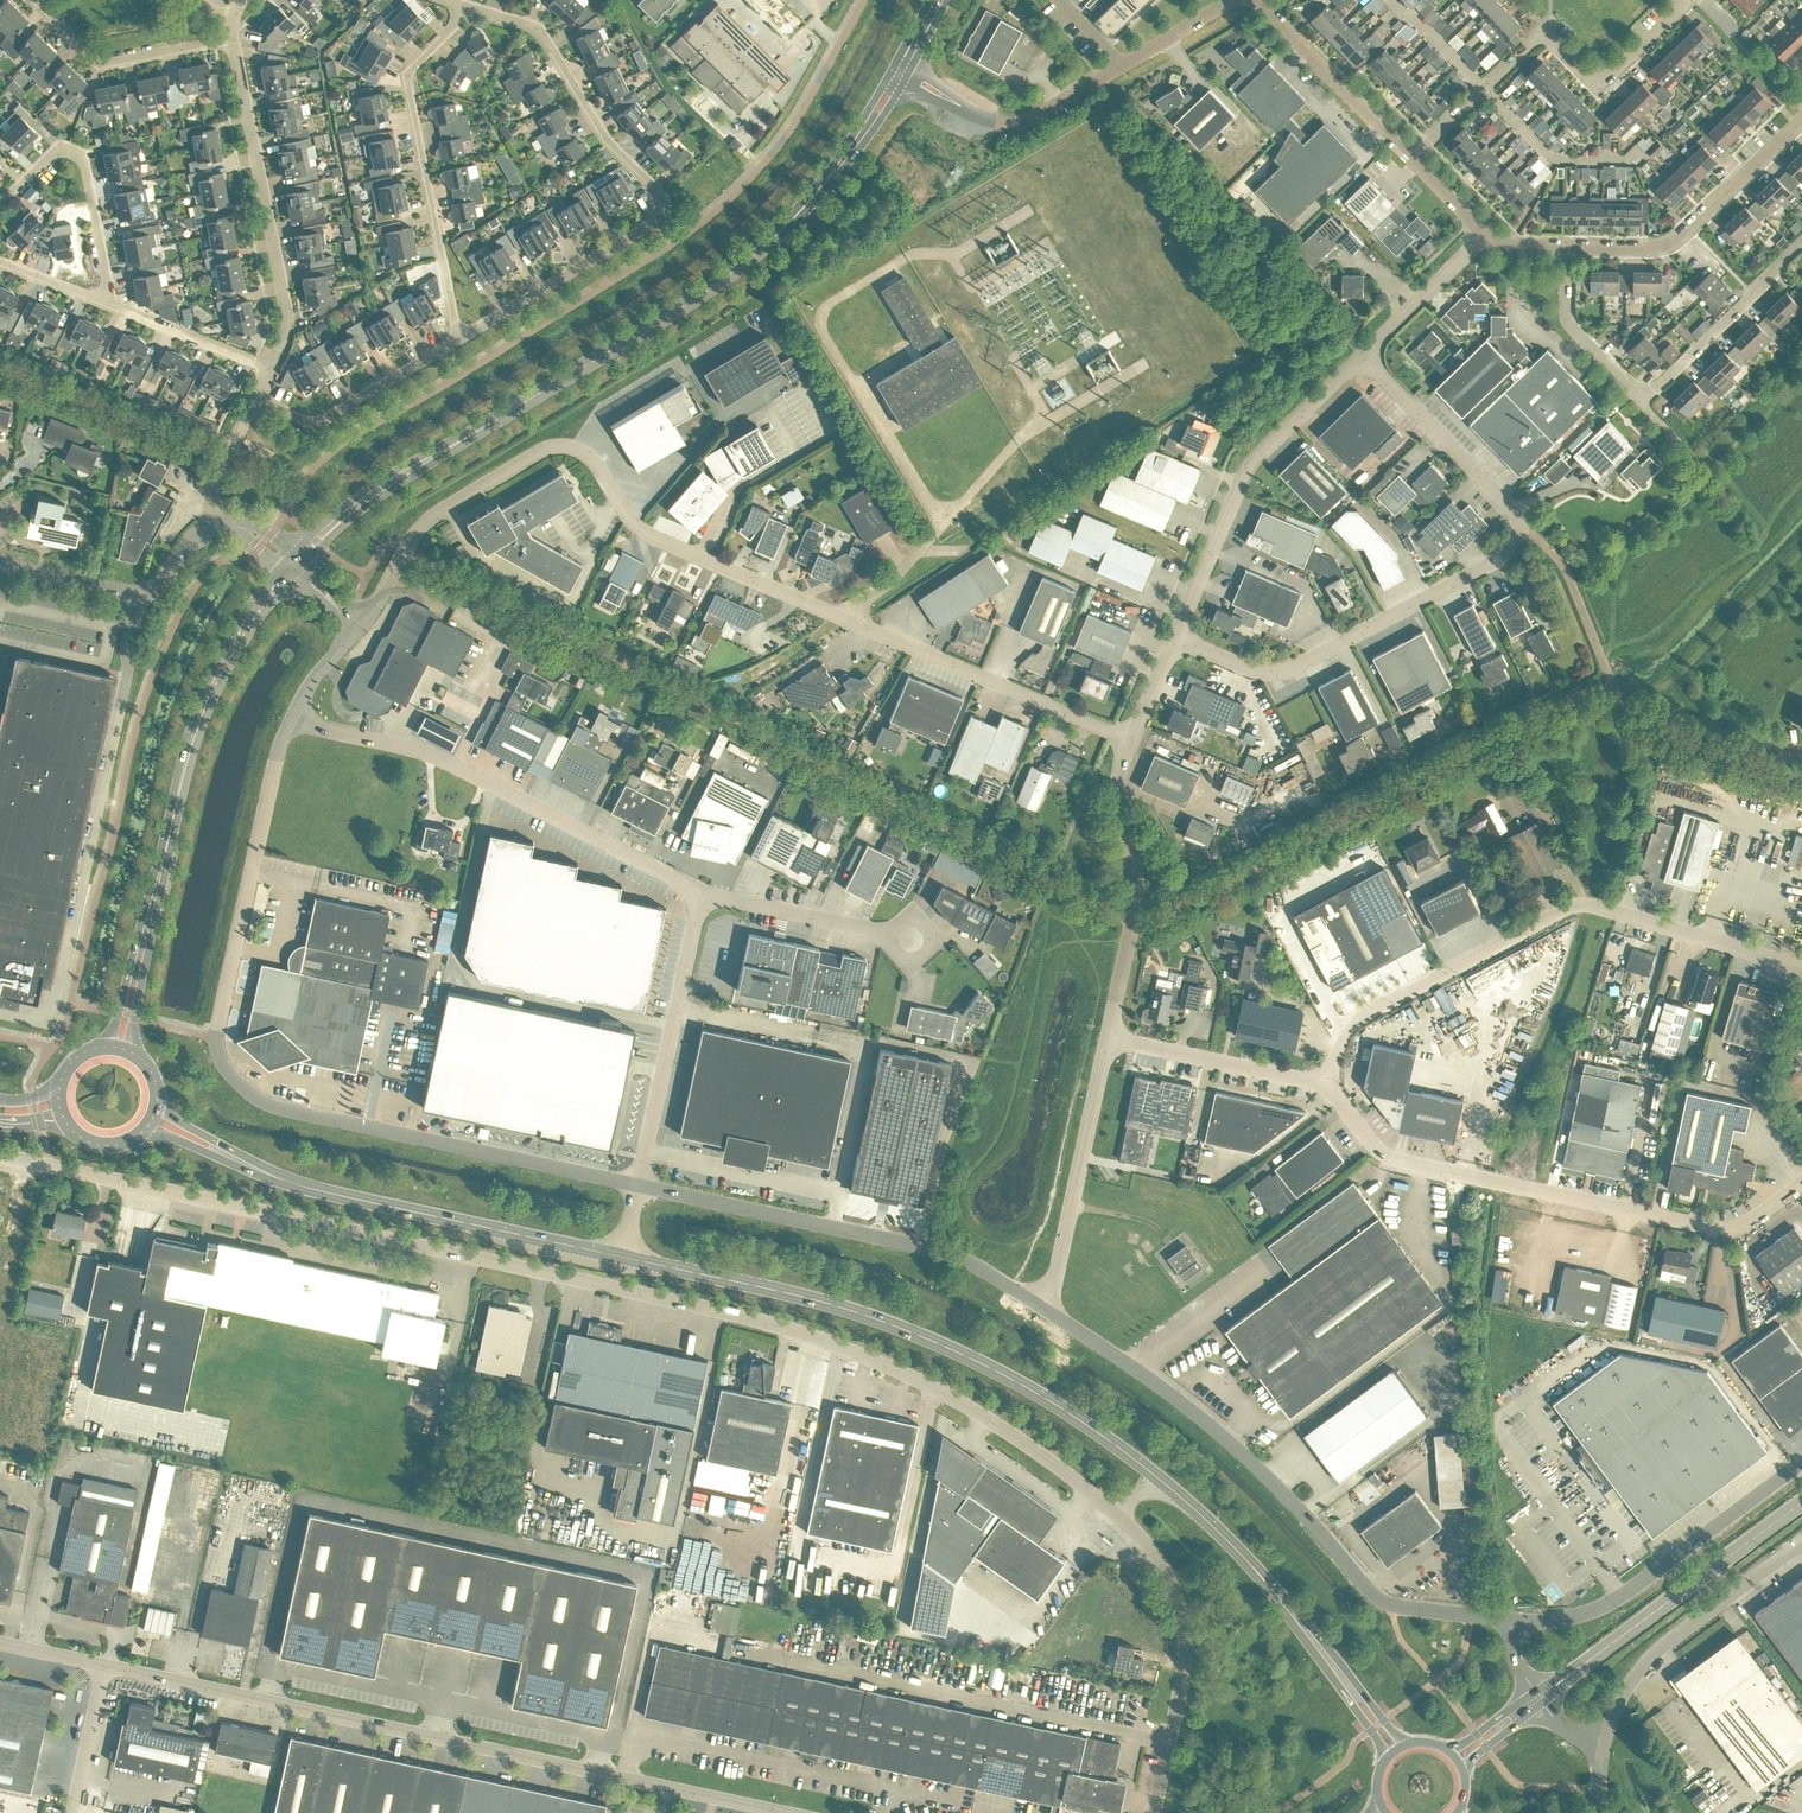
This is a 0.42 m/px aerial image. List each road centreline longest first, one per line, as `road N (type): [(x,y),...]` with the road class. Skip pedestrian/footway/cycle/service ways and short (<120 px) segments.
road 1 (unclassified): [(0,1156),(771,1324),(952,1397),(1117,1513)]
road 2 (residential): [(347,627),(374,605),(430,518),(565,445),(591,457),(628,517),(664,542),(1130,738)]
road 3 (unclassified): [(105,1666),(774,1811)]
road 4 (residential): [(1177,636),(1259,671),(1281,671),(1512,550),(1521,520),(1363,354)]
road 5 (secondary): [(623,1257),(838,1306),(933,1341),(1029,1389),(1170,1487)]
road 6 (residential): [(1801,970),(1598,907),(1564,908),(1360,1015),(1344,1029),(1327,1080)]
road 7 (unclassified): [(1469,1613),(1381,1600),(1224,1436),(1038,1304)]
road 8 (residential): [(463,5),(538,32),(600,133),(664,203),(655,221),(461,337)]
road 9 (residential): [(1801,1182),(1749,1221),(1716,1229),(1399,1161),(1367,1137),(1327,1080)]
road 10 (residential): [(133,591),(127,676),(58,993),(32,1018),(0,1013)]
road 11 (unclassified): [(637,1184),(279,1107),(257,1097),(221,1061),(216,1030)]
road 12 (tertiary): [(462,439),(707,290),(773,237),(836,168)]
road 13 (unclassified): [(1038,1304),(937,1250),(637,1184)]
road 14 (residential): [(329,729),(428,752),(700,892)]
road 15 (secondary): [(246,1164),(313,1190),(623,1257)]
road 16 (residential): [(1412,158),(1547,31),(1600,81),(1680,0)]
road 17 (residential): [(461,337),(406,86),(411,67),(463,5)]
road 18 (unclassified): [(1177,636),(1250,466),(1363,354)]
road 19 (unclassified): [(233,40),(287,318),(271,369)]
road 20 (residential): [(1516,1620),(1611,1602),(1801,1461)]
road 21 (unclassified): [(1117,1513),(1161,1562),(1183,1618),(1183,1680),(1154,1812)]
road 22 (unclassified): [(289,720),(216,1030)]
road 23 (unclassified): [(1107,1040),(1137,898),(1118,791),(1130,738)]
road 24 (residential): [(700,892),(637,1184)]
road 25 (tertiary): [(132,1052),(184,768)]
road 26 (tertiary): [(184,768),(107,1046)]
road 27 (unclassified): [(1565,248),(1670,243),(1801,121)]
road 28 (unclassified): [(1038,1304),(1059,1270),(1107,1040)]
road 29 (tertiary): [(1801,1501),(1582,1665)]
road 30 (residential): [(103,302),(109,286),(79,157),(48,157),(0,205)]
road 31 (residential): [(461,337),(317,422),(256,397)]
road 32 (residential): [(233,40),(101,65),(35,0)]
road 33 (residential): [(1801,241),(1641,401)]
road 34 (residential): [(1327,1080),(1107,1040)]
road 35 (tertiary): [(184,768),(223,662),(284,575)]
road 36 (unclassified): [(1261,0),(1412,158)]
road 37 (tertiary): [(462,439),(353,498),(306,539),(300,556)]
road 38 (tertiary): [(300,556),(462,439)]
road 39 (residential): [(700,892),(892,933)]
road 40 (unclassified): [(1645,1662),(1801,1543)]
road 41 (secondary): [(1170,1487),(1298,1620)]
road 42 (residential): [(1641,401),(1569,326),(1565,248)]
road 43 (residential): [(271,369),(103,302)]
road 44 (unclassified): [(961,105),(1004,124),(1024,124),(1120,67)]
road 45 (unclassified): [(1363,354),(1483,235)]
road 46 (secondary): [(1406,1744),(1298,1620)]
road 47 (secondary): [(1298,1620),(1387,1758)]
road 48 (residential): [(73,1812),(105,1666)]
road 49 (unclassified): [(256,397),(214,482),(216,525)]
road 50 (unclassified): [(0,566),(133,591)]
road 51 (unclassified): [(1120,67),(1233,0)]

